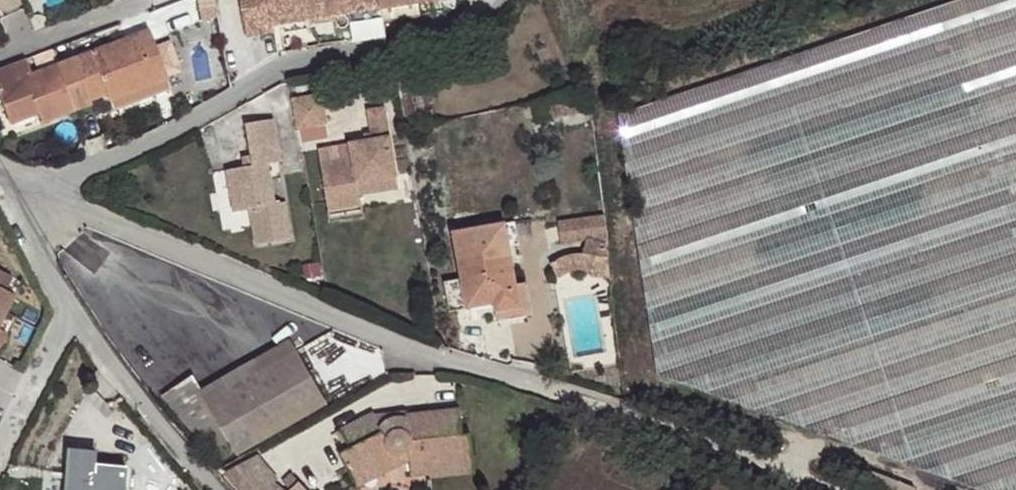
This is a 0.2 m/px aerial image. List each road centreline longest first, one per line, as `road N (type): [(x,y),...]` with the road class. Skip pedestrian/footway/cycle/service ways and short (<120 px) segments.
road 1 (residential): [(14,181),(437,356),(523,379)]
road 2 (track): [(845,489),(646,413),(523,379)]
road 3 (residential): [(508,0),(446,30),(284,75),(242,97)]
road 4 (residential): [(242,97),(157,141),(14,181)]
road 5 (residential): [(221,489),(69,311)]
road 6 (residential): [(0,52),(134,1)]
road 7 (residential): [(69,311),(14,181)]

